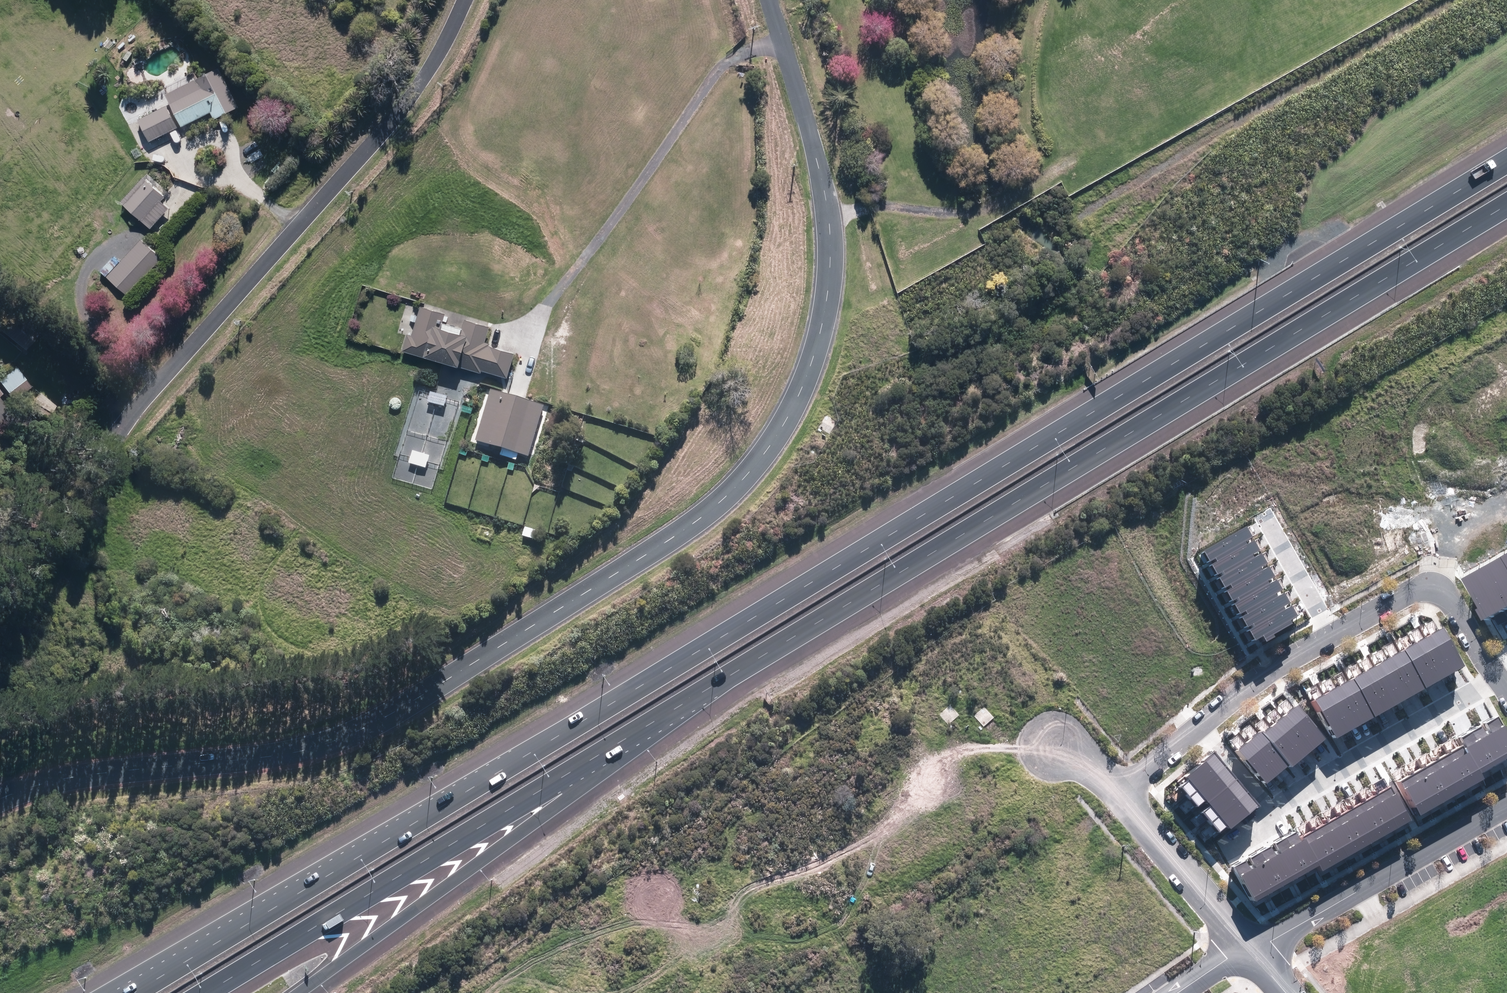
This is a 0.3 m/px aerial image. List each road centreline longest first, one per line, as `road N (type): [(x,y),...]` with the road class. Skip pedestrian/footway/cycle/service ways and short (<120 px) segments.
road 1 (motorway): [(128,992),(1506,152)]
road 2 (residential): [(772,0),(816,161),(828,244),(820,331),(784,424),(732,495),(349,728),(253,752),(67,779),(0,803)]
road 3 (motorway): [(1506,204),(956,532),(637,735)]
road 4 (residential): [(107,449),(394,121),(465,0)]
road 5 (motorway): [(637,735),(209,992)]
road 6 (track): [(525,378),(543,308),(601,242),(722,61),(785,45)]
road 7 (motorway): [(637,735),(296,992)]
road 8 (residential): [(1253,951),(1506,804)]
road 9 (track): [(824,216),(867,204),(971,206),(1070,152)]
road 10 (residential): [(1493,673),(1272,811)]
road 11 (track): [(161,380),(102,338),(87,320),(84,299),(94,259),(147,232)]
road 12 (residential): [(1332,636),(1434,588),(1493,673)]
road 13 (residential): [(1253,951),(1115,791)]
road 14 (track): [(0,578),(107,449)]
road 15 (residential): [(1199,726),(1332,636)]
road 16 (residential): [(1264,516),(1332,636)]
road 17 (track): [(181,201),(208,183),(243,183),(298,227)]
road 18 (track): [(129,417),(19,361)]

